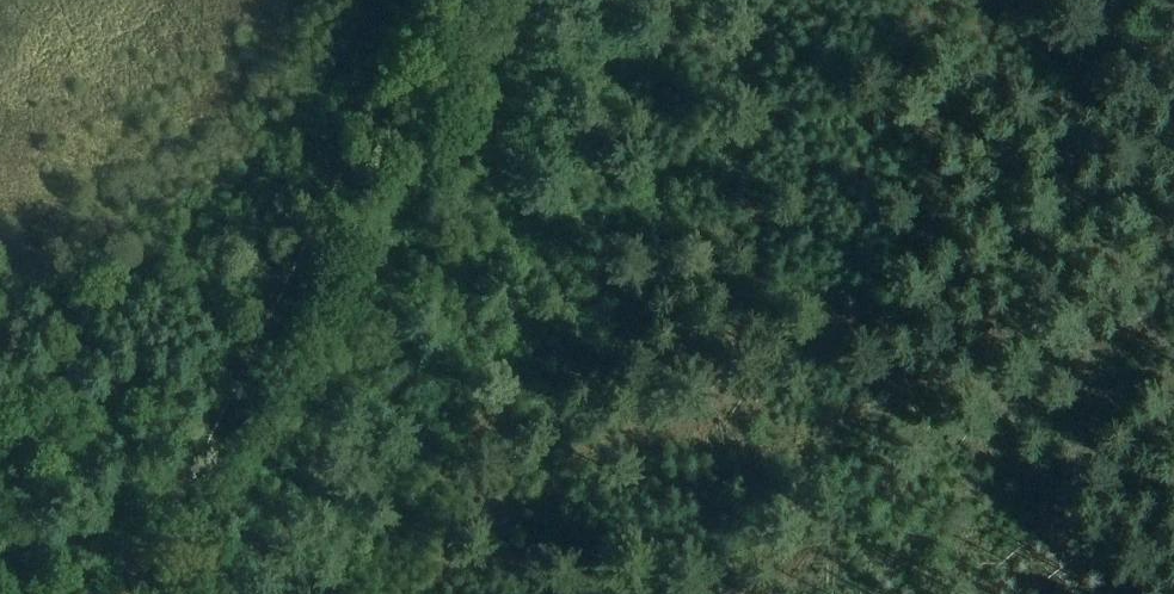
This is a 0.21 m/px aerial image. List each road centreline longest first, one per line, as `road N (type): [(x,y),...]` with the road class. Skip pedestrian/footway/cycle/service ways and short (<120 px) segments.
road 1 (track): [(426,0),(136,593)]
road 2 (track): [(1173,61),(1056,0)]

